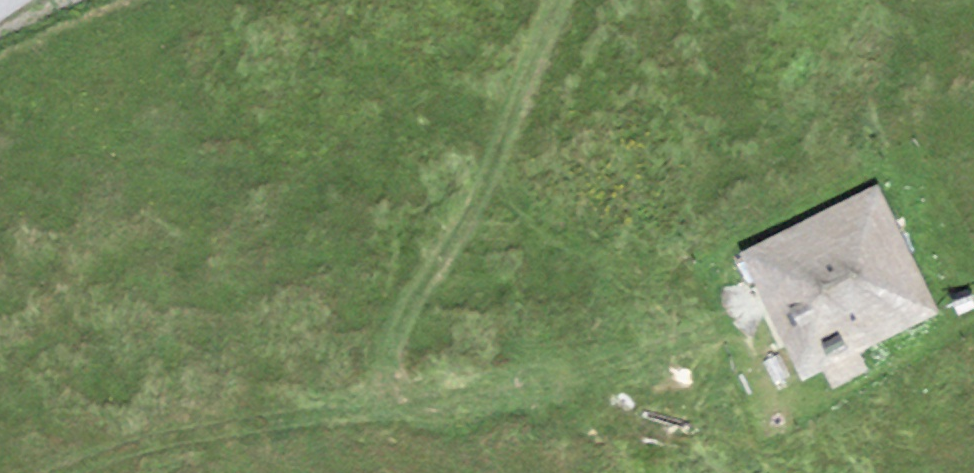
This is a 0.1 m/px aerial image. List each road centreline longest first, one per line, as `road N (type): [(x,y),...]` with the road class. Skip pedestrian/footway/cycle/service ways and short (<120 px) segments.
road 1 (track): [(694,337),(465,401),(418,408),(395,400),(386,375),(394,340),(491,176),(560,0)]
road 2 (track): [(35,472),(150,437),(395,400)]

